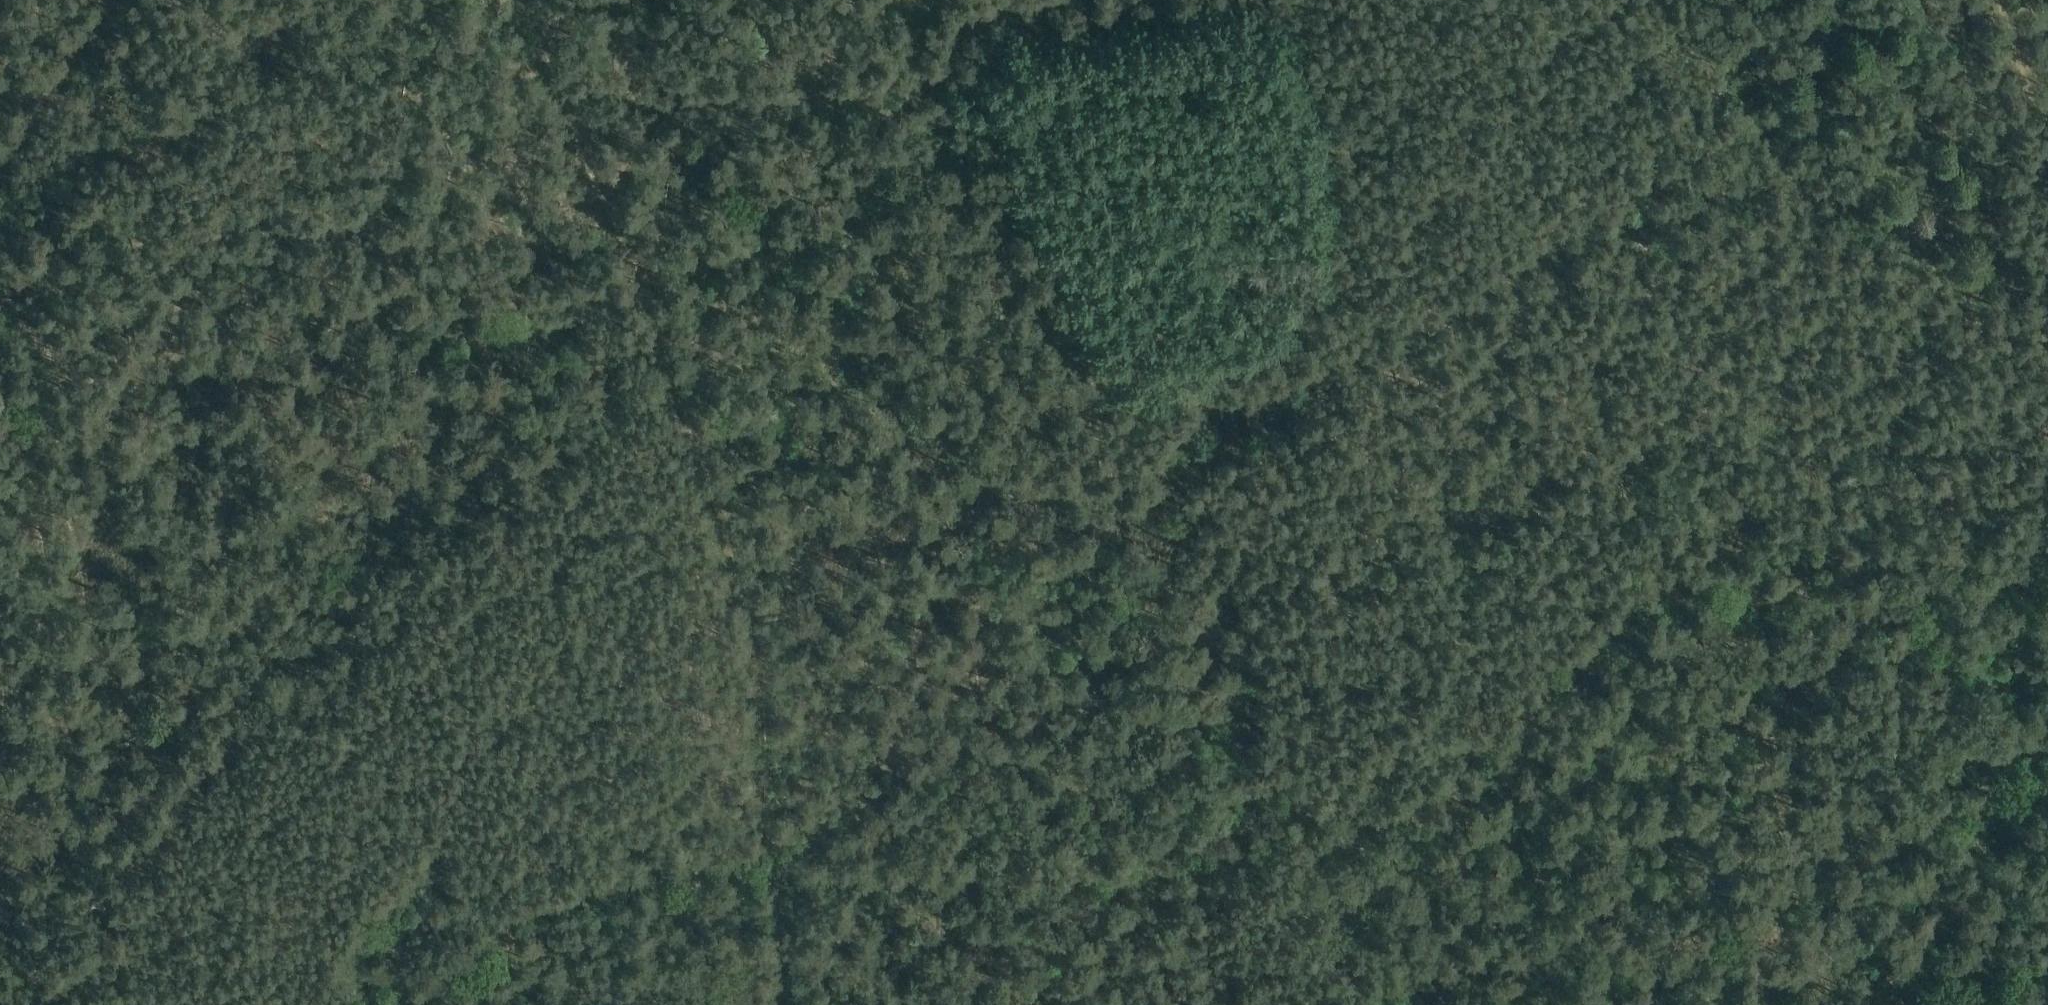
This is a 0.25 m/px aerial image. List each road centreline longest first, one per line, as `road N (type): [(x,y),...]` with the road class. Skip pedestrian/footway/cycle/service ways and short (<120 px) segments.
road 1 (track): [(396,1004),(482,933),(611,881),(780,870),(936,876),(1203,867),(1310,852),(1446,782),(1520,717),(1562,666),(1629,616),(1739,568),(1814,551),(1939,547),(2047,586)]
road 2 (track): [(2034,579),(2047,374)]

